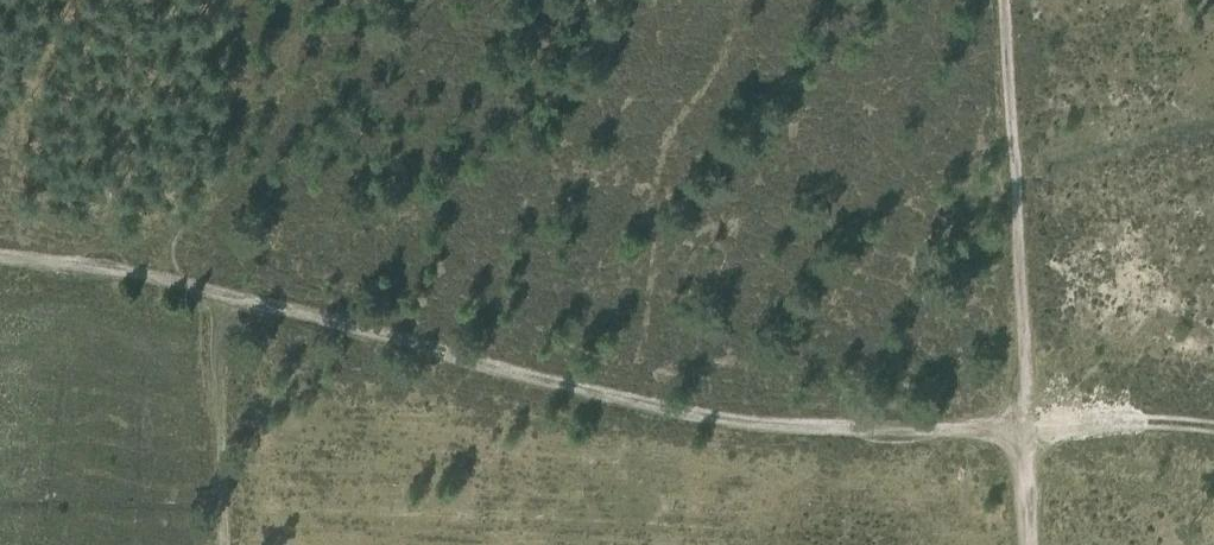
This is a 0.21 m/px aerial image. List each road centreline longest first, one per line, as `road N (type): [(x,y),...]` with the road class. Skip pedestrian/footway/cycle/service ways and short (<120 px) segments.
road 1 (track): [(1018,423),(745,426),(221,297)]
road 2 (track): [(1028,544),(1000,0)]
road 3 (track): [(224,544),(221,297)]
road 4 (track): [(221,297),(0,257)]
road 5 (track): [(1018,423),(1213,428)]

